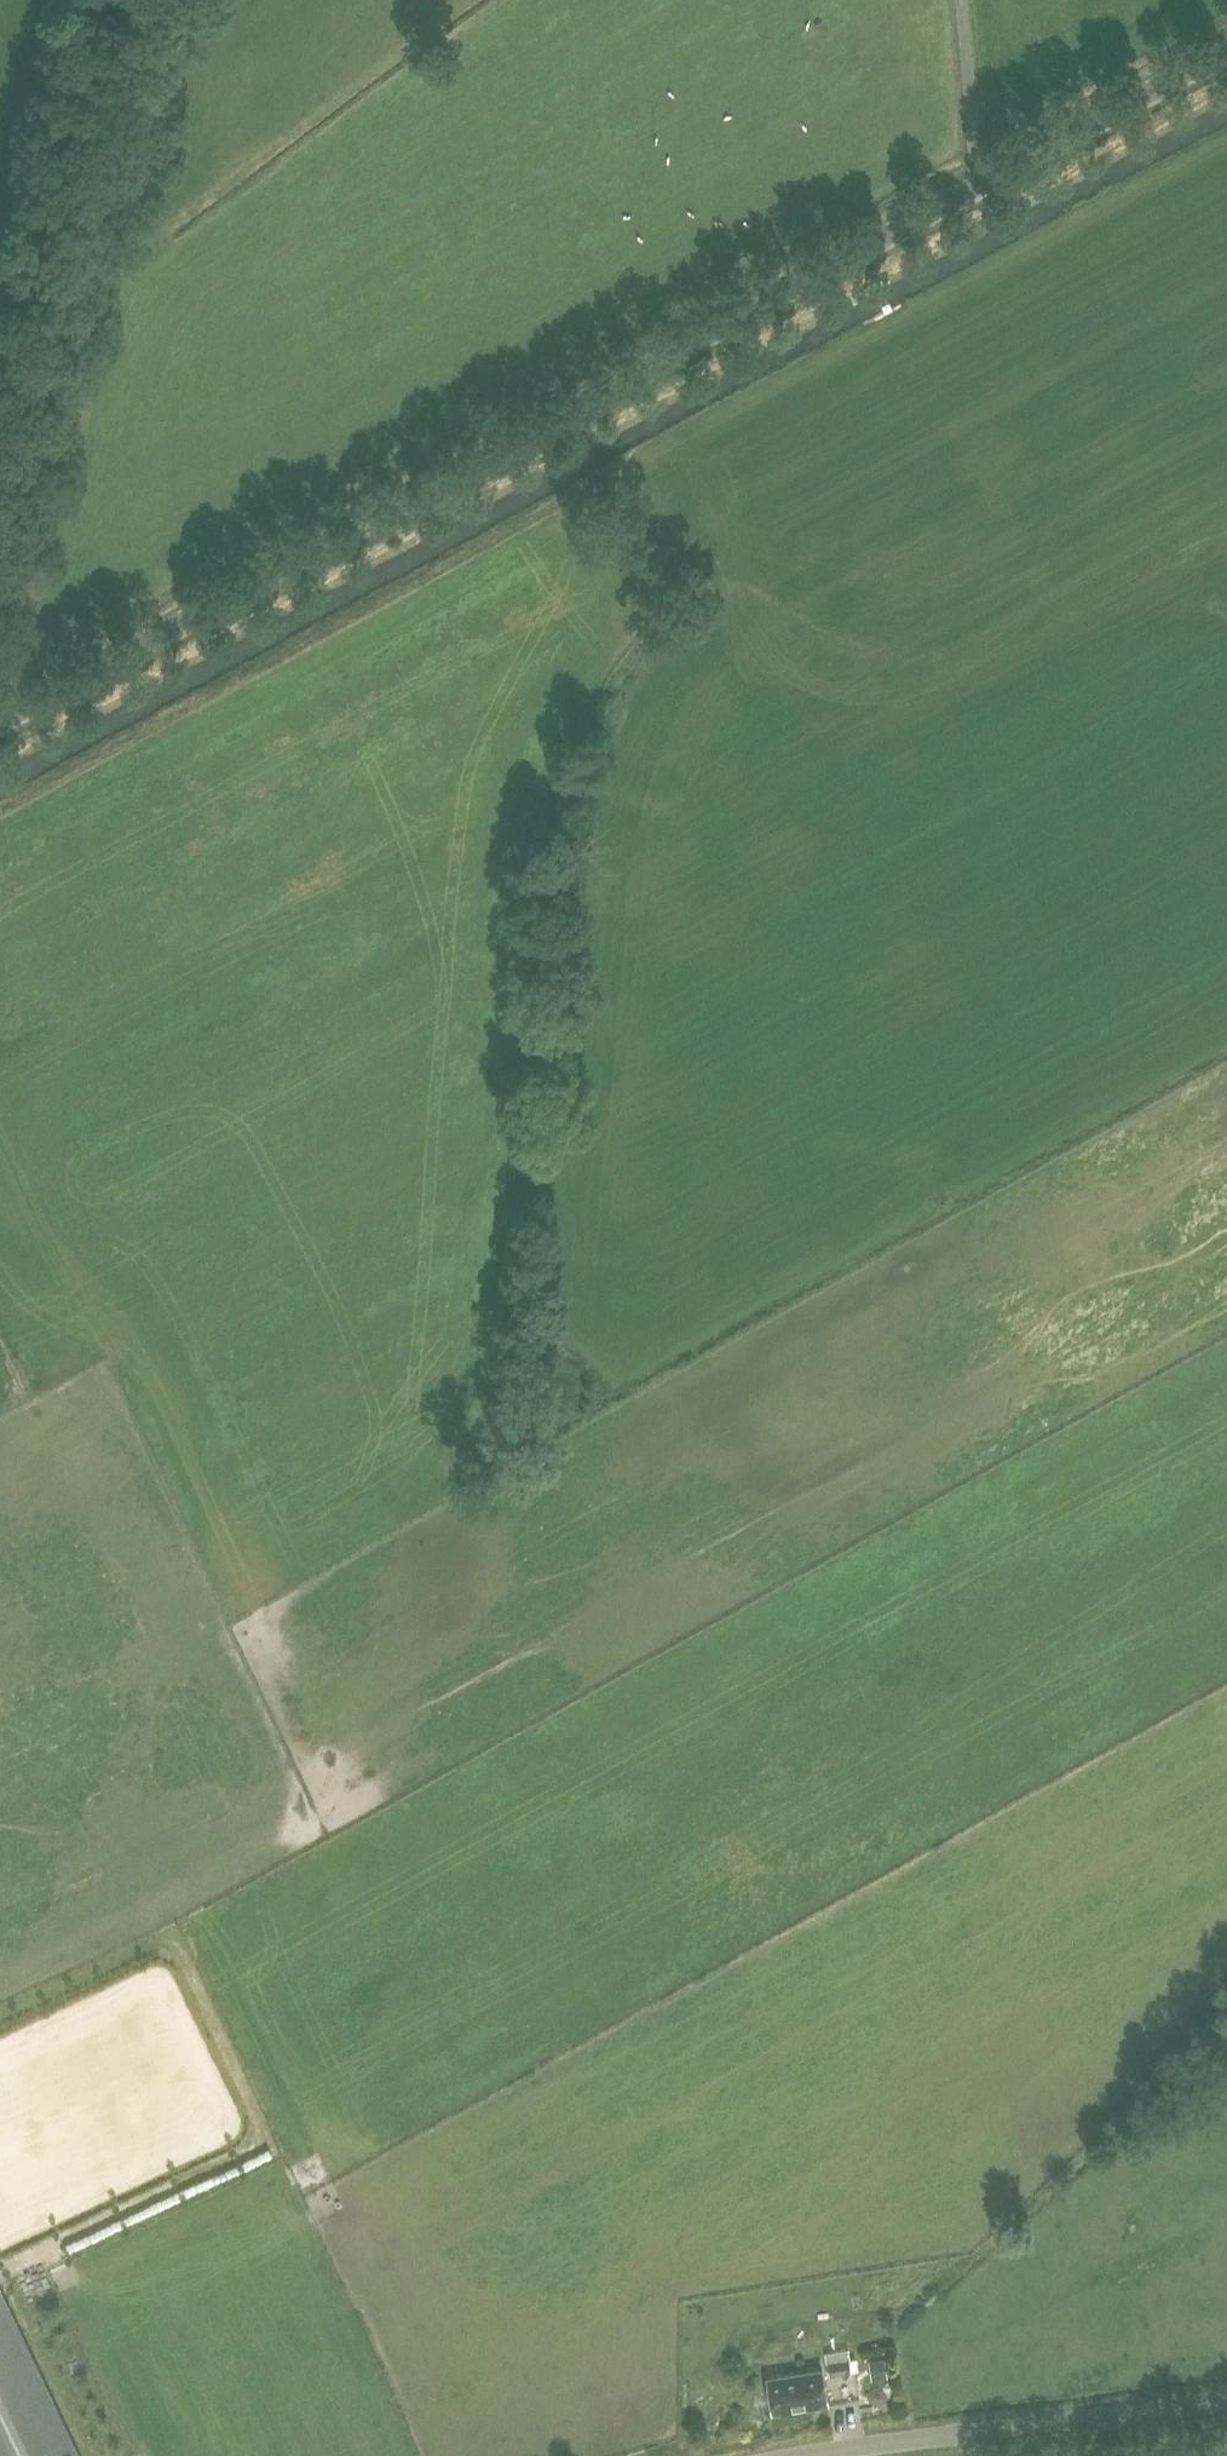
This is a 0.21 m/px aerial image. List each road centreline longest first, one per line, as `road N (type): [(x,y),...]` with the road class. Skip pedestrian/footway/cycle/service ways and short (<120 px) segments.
road 1 (tertiary): [(0,718),(1226,51)]
road 2 (unclassified): [(782,2455),(1226,2399)]

